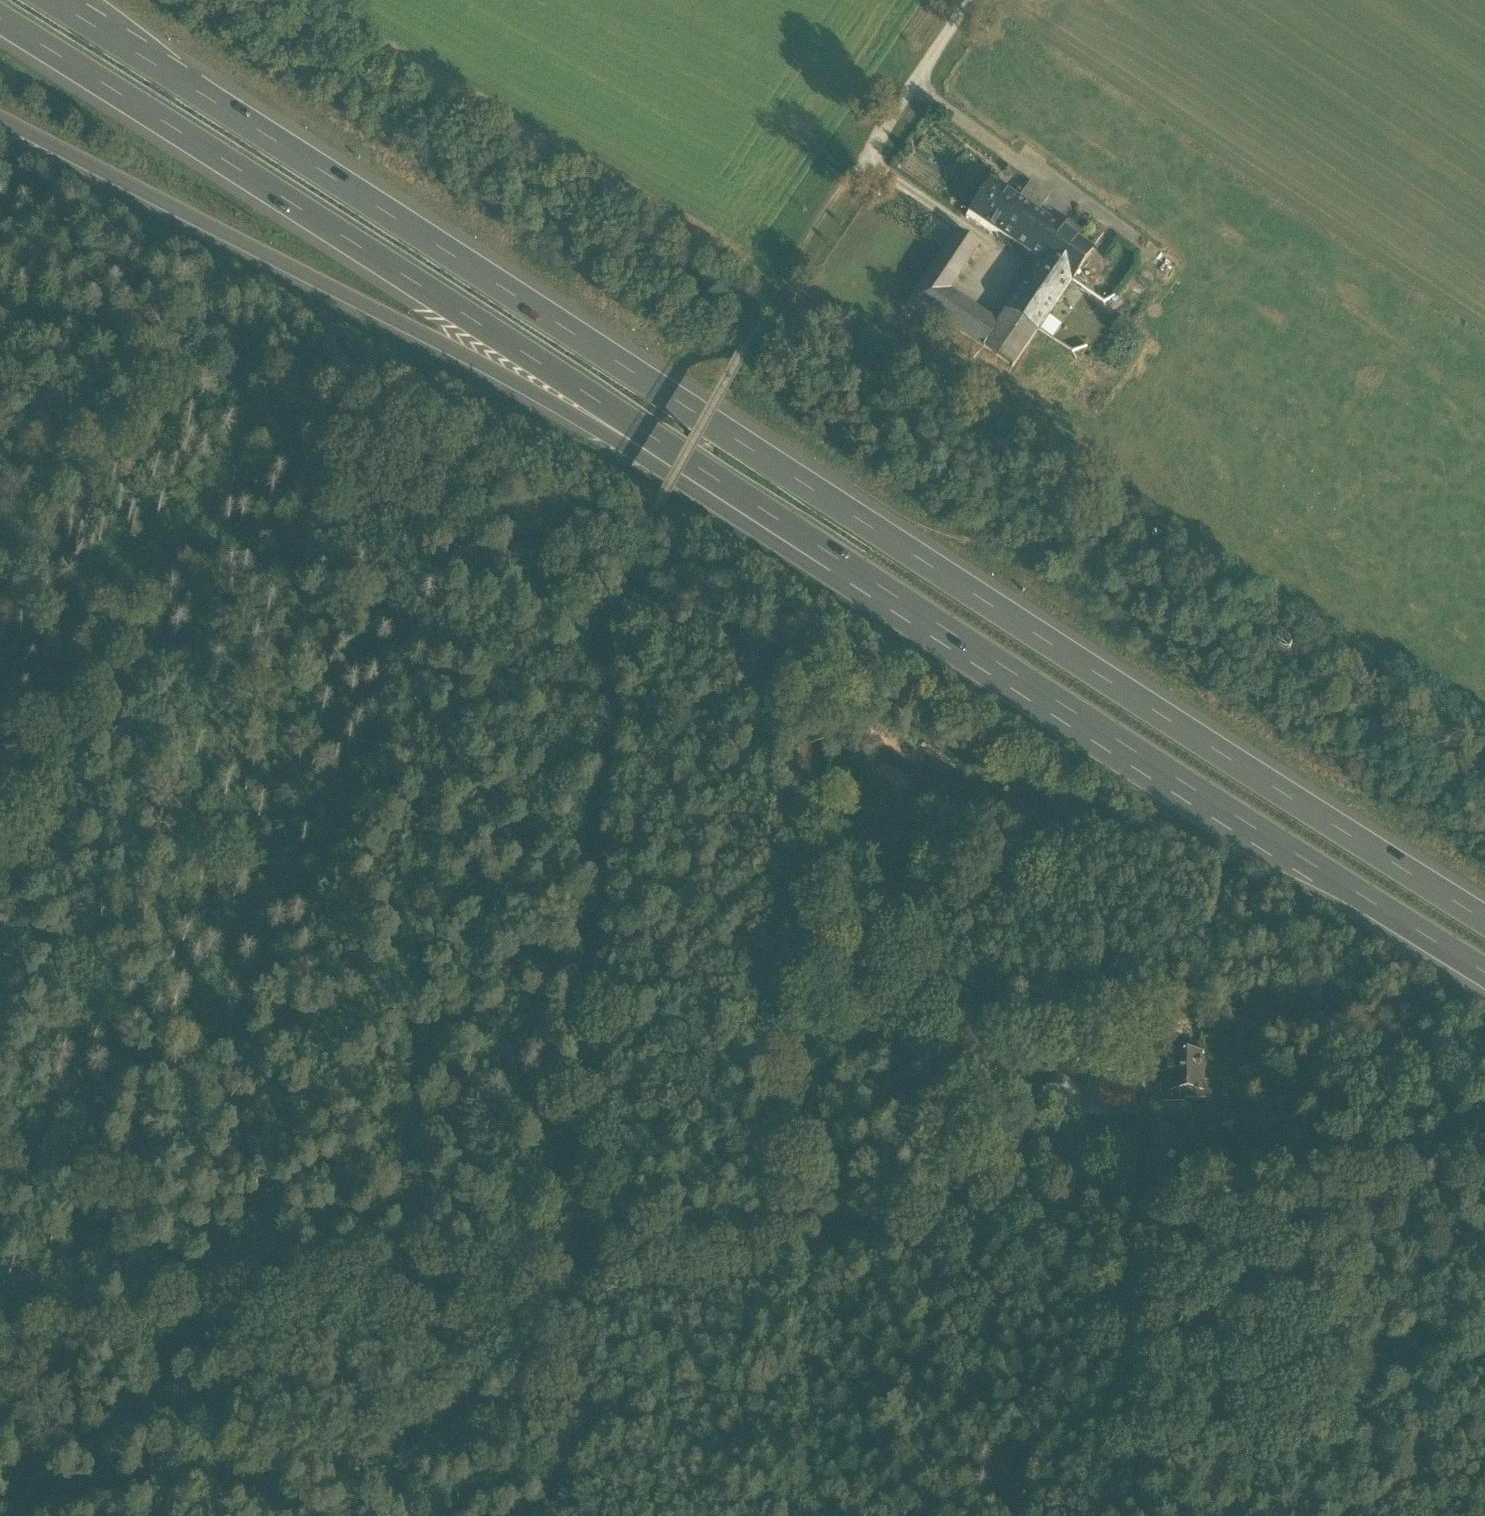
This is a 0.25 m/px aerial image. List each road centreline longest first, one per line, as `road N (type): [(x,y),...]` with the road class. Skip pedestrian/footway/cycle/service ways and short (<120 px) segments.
road 1 (motorway): [(1484,913),(79,9)]
road 2 (track): [(1484,1169),(1375,1173),(0,1355)]
road 3 (motorway): [(0,13),(416,274),(878,583)]
road 4 (motorway): [(0,124),(545,402),(833,573),(878,583)]
road 5 (motorway): [(878,583),(1484,968)]
road 6 (track): [(825,726),(813,1246)]
road 7 (track): [(618,603),(641,540),(784,289)]
road 8 (unclassified): [(784,289),(978,0)]
road 9 (track): [(1211,1028),(1410,1028),(1484,1072)]

